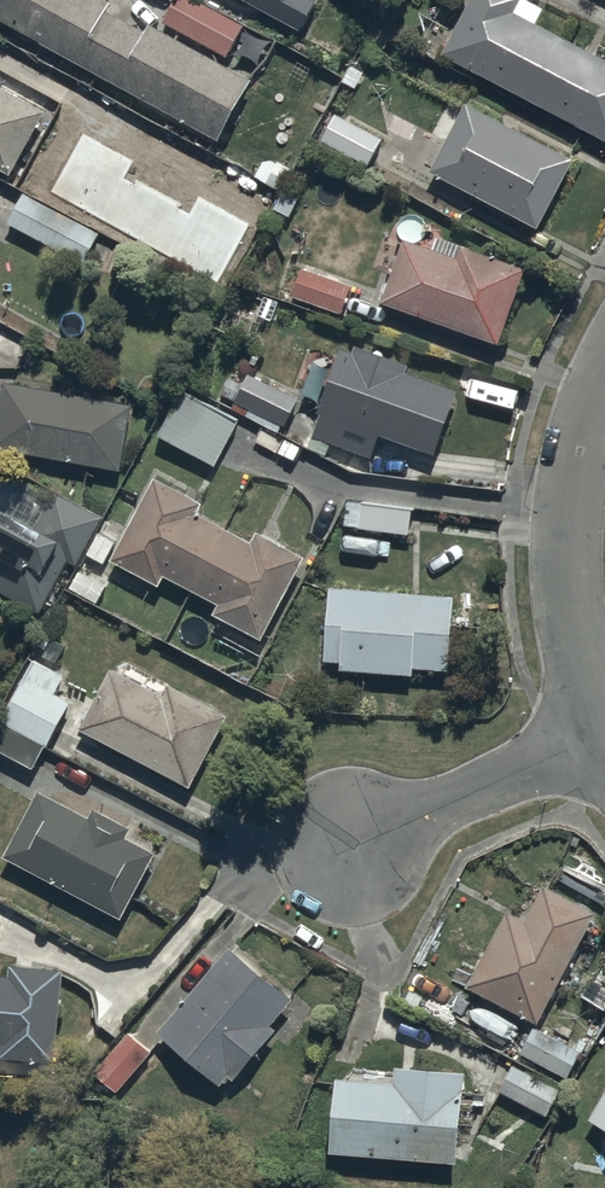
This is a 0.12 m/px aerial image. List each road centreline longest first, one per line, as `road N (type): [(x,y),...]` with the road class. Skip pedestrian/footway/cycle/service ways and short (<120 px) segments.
road 1 (residential): [(604,732),(577,649),(569,581),(574,475),(604,381)]
road 2 (residential): [(335,854),(604,732)]

